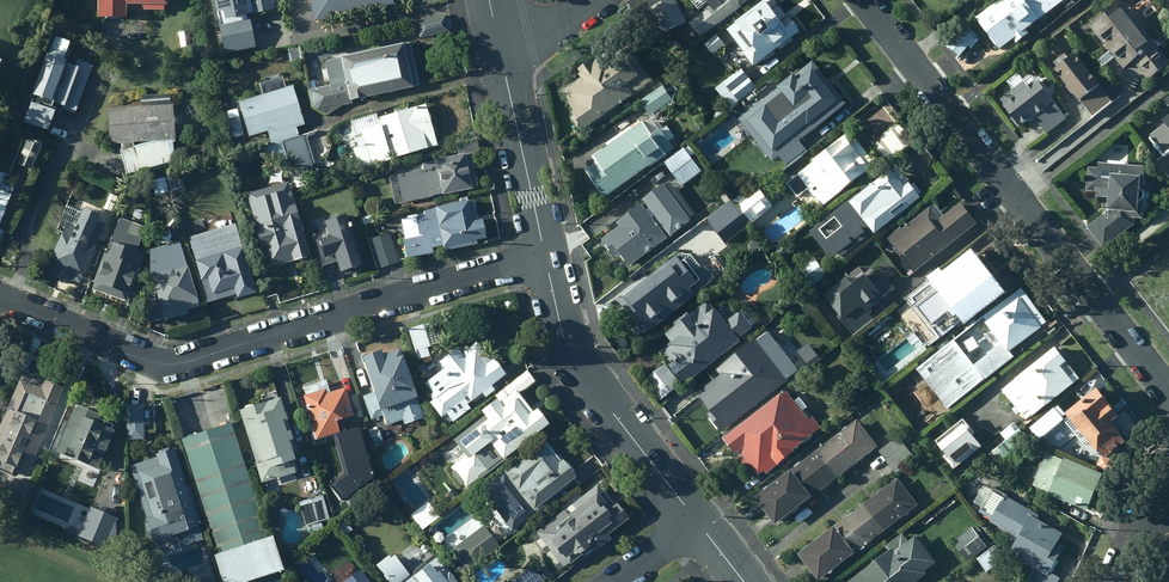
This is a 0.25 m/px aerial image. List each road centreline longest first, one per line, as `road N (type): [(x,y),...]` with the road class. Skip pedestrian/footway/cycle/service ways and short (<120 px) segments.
road 1 (residential): [(545,252),(166,367),(0,296)]
road 2 (residential): [(862,0),(1168,399)]
road 3 (tertiary): [(545,252),(573,363),(695,519)]
road 4 (tertiary): [(502,69),(545,252)]

